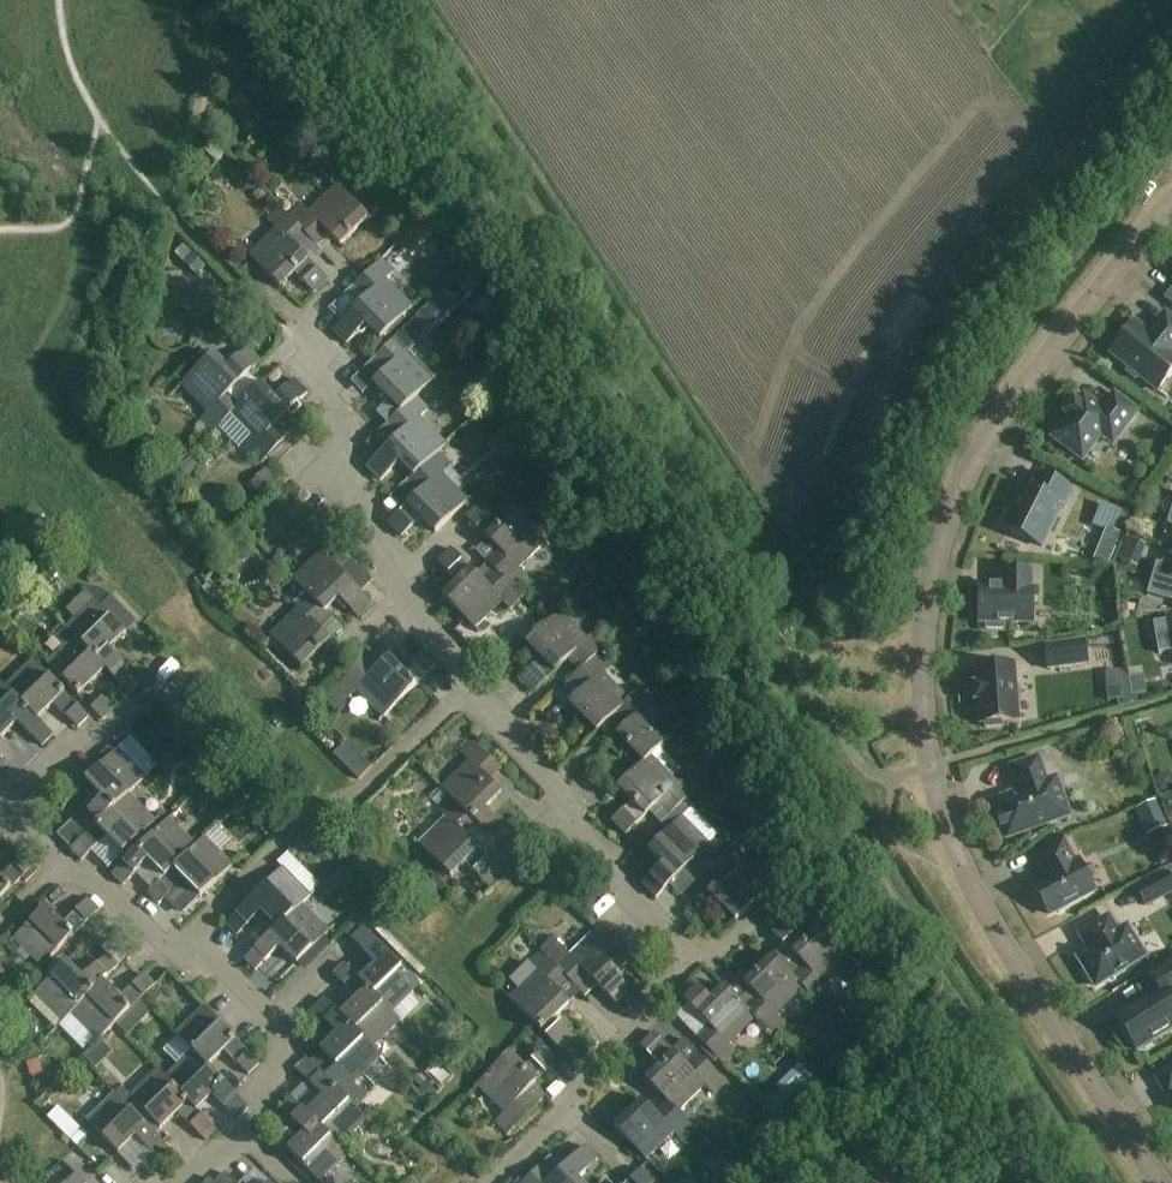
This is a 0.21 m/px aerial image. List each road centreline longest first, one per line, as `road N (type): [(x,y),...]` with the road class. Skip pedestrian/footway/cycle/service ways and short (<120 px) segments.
road 1 (unclassified): [(1163,1182),(962,864),(932,767),(926,708),(927,613),(938,552),(965,485),(993,432),(1171,197)]
road 2 (residential): [(464,693),(460,665),(398,599),(408,570),(332,487),(342,435),(324,388),(303,367),(314,354),(294,334),(340,283)]
road 3 (residential): [(189,936),(316,810),(363,791),(464,693)]
road 4 (residential): [(687,952),(577,833),(573,807),(464,693)]
road 5 (residential): [(490,1182),(569,1108),(687,952)]
road 6 (residential): [(0,805),(42,768),(97,738),(150,687)]
road 7 (residential): [(189,936),(170,956),(94,878),(60,864)]
road 8 (residential): [(239,1137),(267,1109),(252,1094),(283,1065),(286,1027),(275,1017)]

